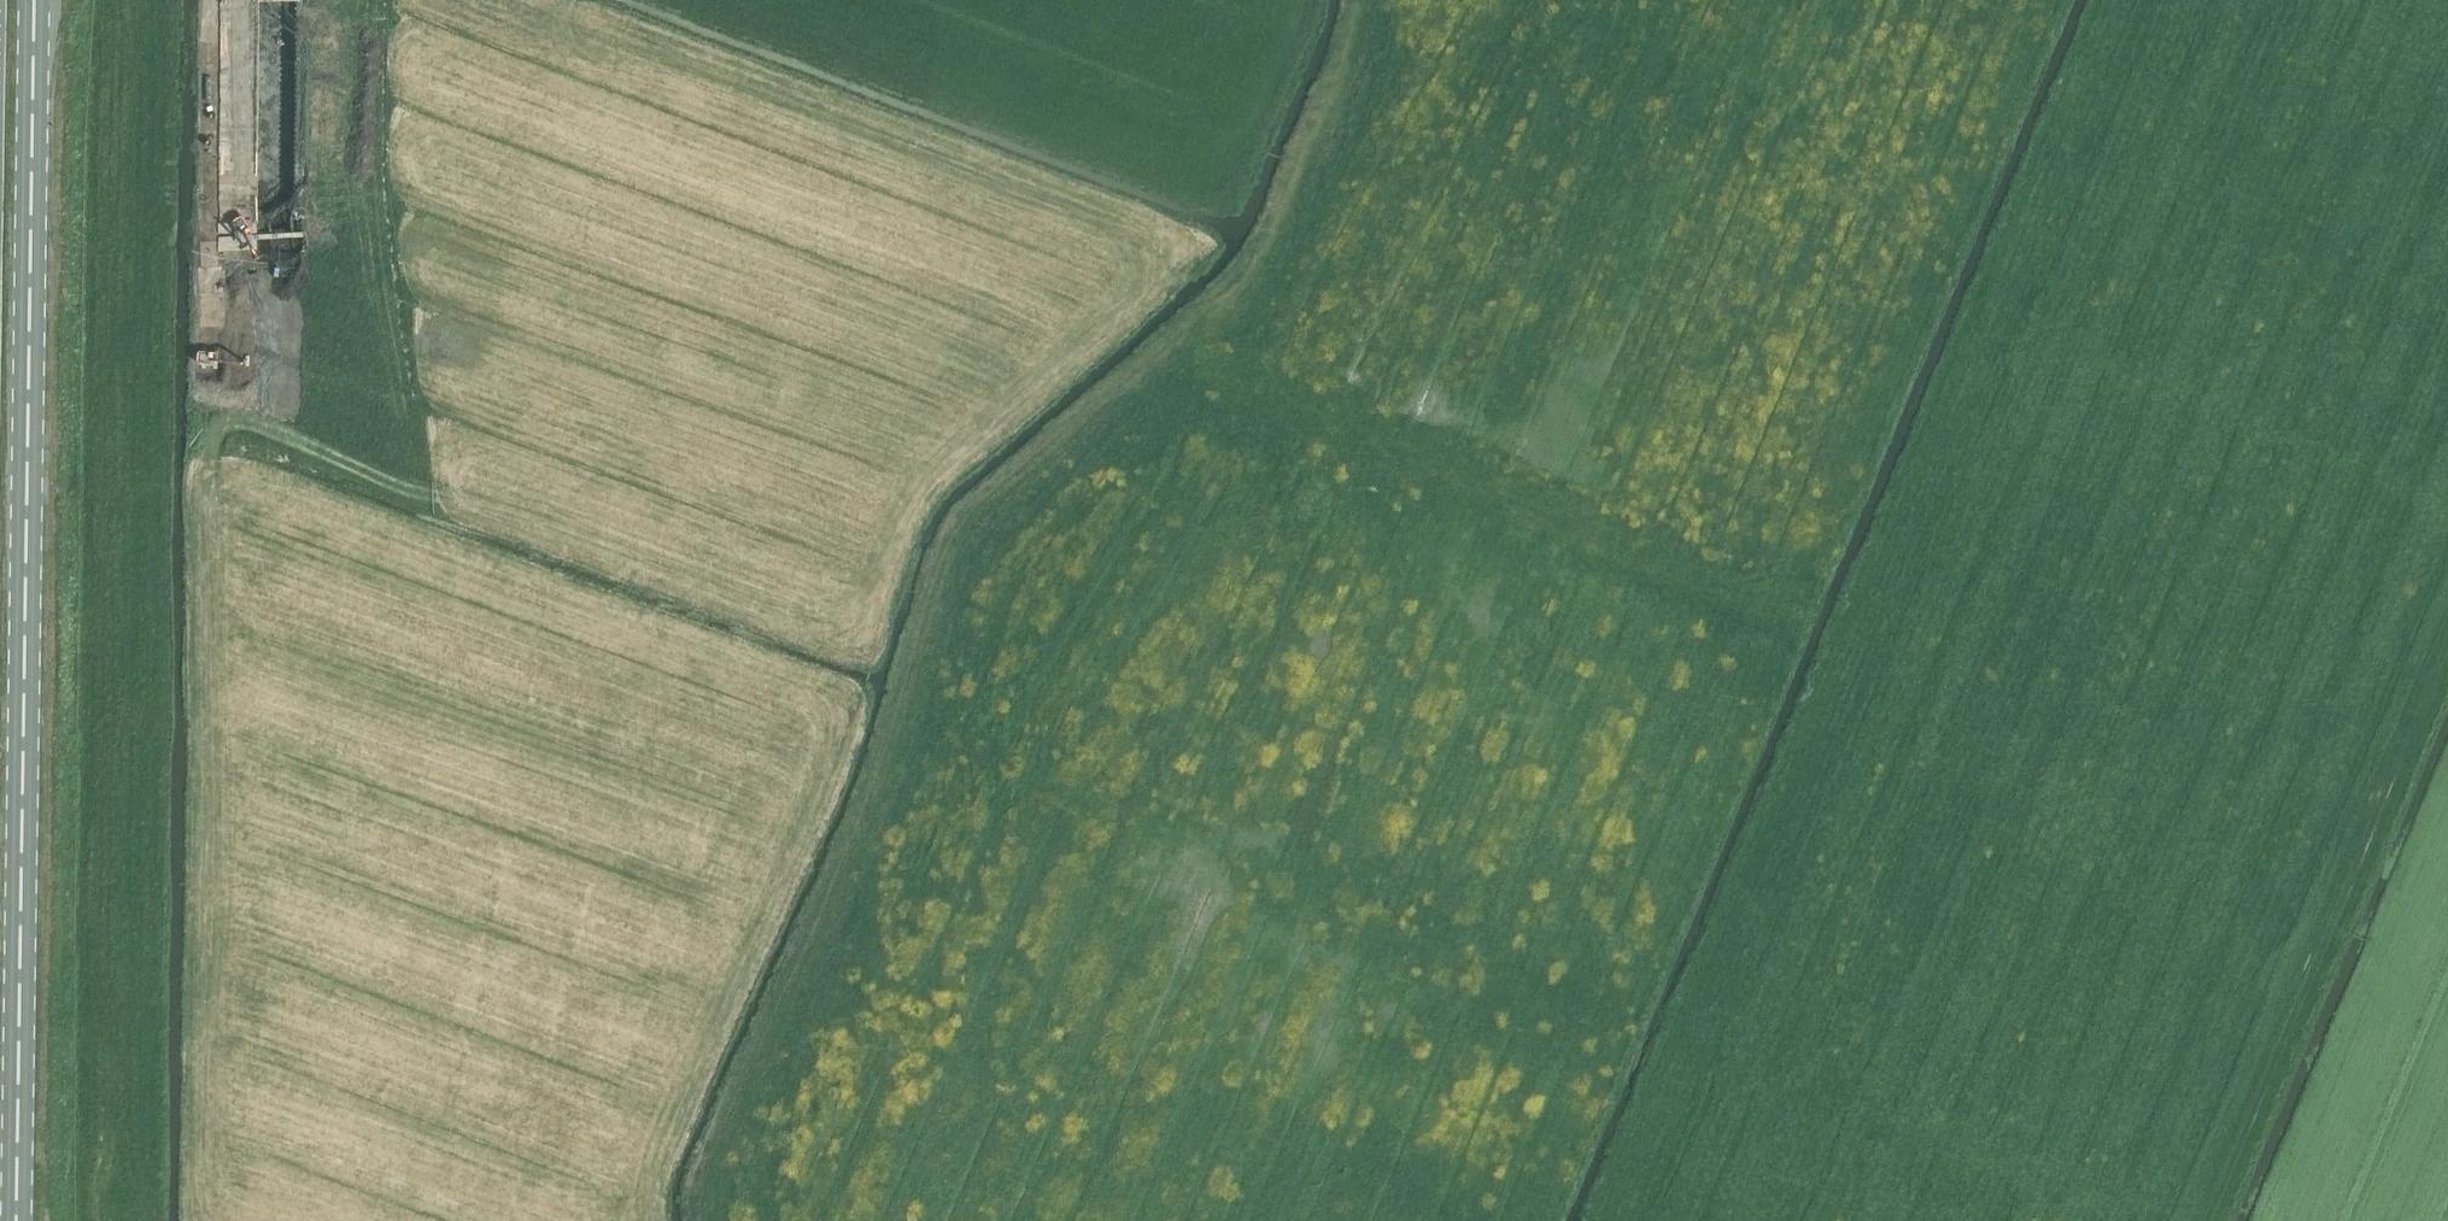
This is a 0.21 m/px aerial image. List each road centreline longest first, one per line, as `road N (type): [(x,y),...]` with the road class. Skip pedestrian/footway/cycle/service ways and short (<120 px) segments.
road 1 (primary): [(16,1220),(35,0)]
road 2 (track): [(2199,1220),(2447,629)]

